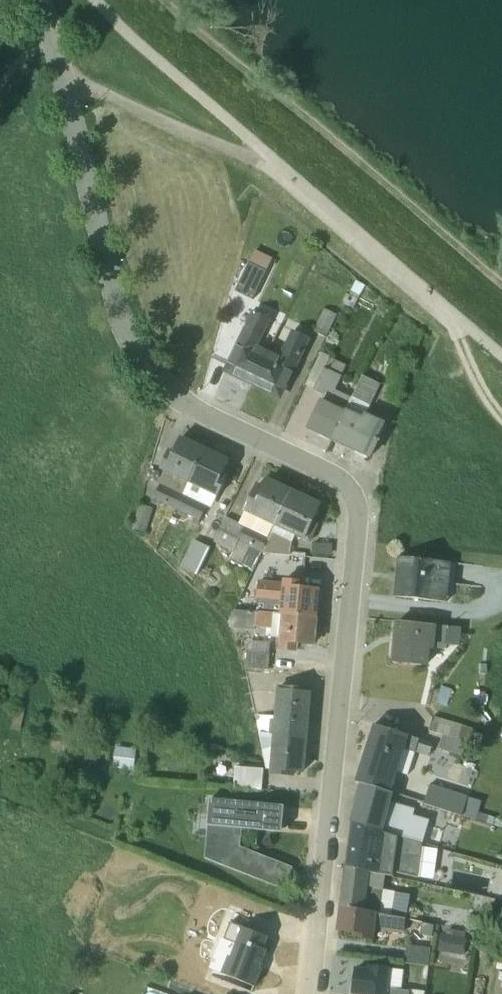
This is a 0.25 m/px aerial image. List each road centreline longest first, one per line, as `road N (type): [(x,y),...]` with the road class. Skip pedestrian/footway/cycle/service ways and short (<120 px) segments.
road 1 (residential): [(311,993),(361,527),(356,500),(313,465),(206,419),(162,388),(139,358),(122,320),(66,88),(36,0)]
road 2 (track): [(66,88),(93,90),(284,168)]

